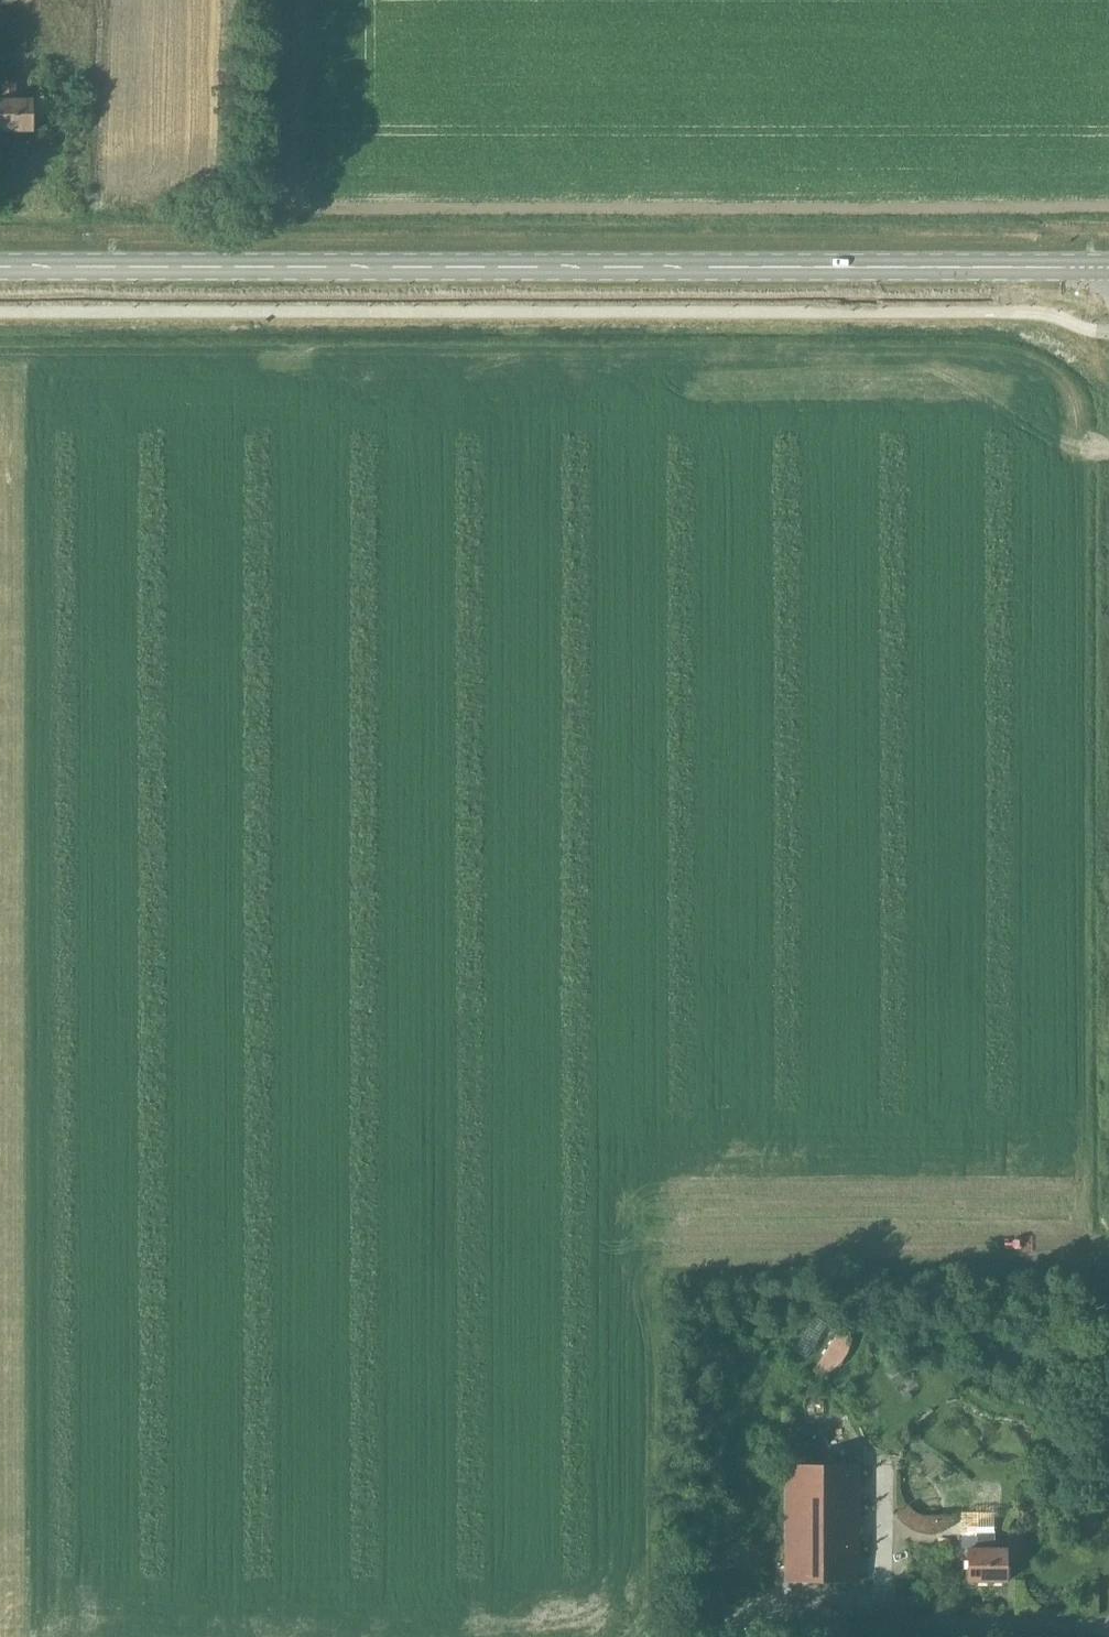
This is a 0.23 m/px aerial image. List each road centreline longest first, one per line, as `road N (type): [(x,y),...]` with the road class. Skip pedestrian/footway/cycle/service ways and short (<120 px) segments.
road 1 (secondary): [(1108,268),(0,267)]

